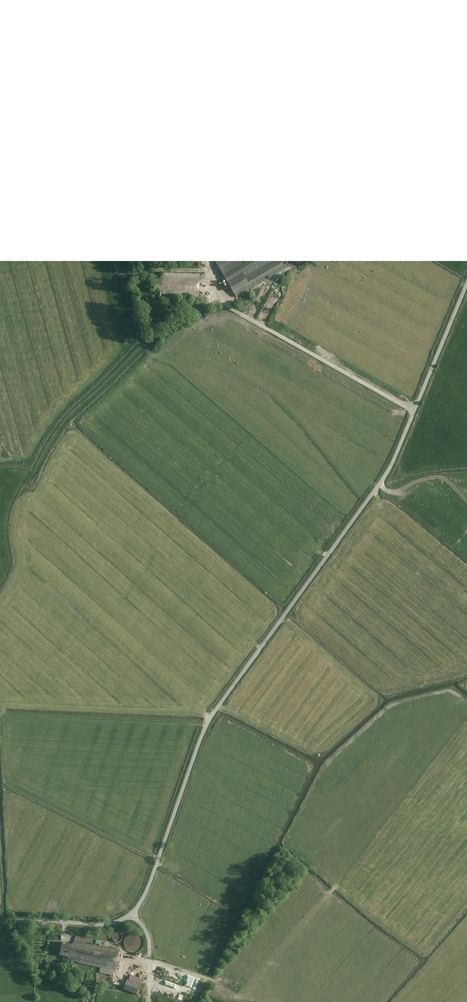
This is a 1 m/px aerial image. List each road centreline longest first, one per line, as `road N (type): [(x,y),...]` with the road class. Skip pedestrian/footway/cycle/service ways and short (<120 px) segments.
road 1 (unclassified): [(0,922),(103,926),(134,915),(207,723),(380,483),(412,411)]
road 2 (unclassified): [(227,307),(412,411)]
road 3 (unclassified): [(412,411),(466,291)]

